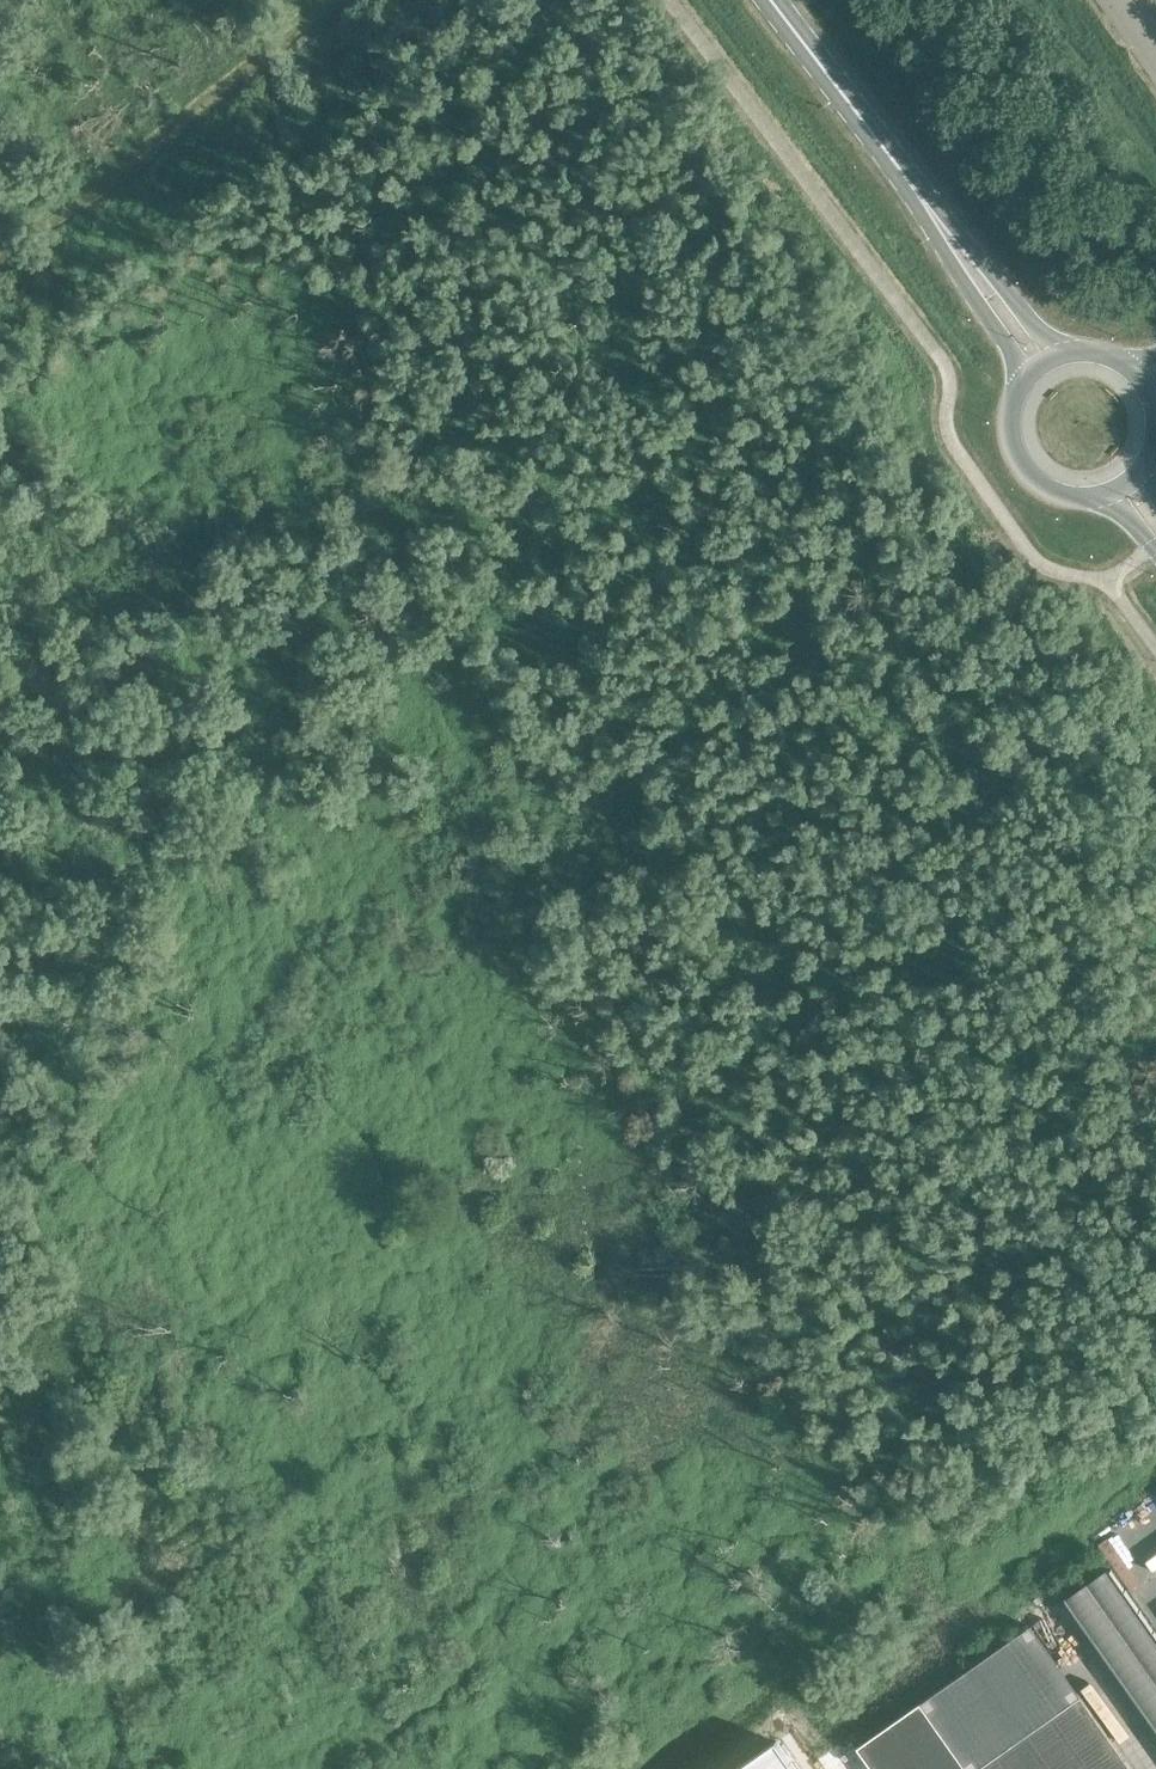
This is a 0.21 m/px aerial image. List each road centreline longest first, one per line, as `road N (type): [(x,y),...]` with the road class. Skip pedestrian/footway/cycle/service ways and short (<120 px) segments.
road 1 (secondary): [(770,0),(978,280)]
road 2 (secondary): [(1030,380),(1012,425),(1025,470),(1064,499),(1111,498)]

